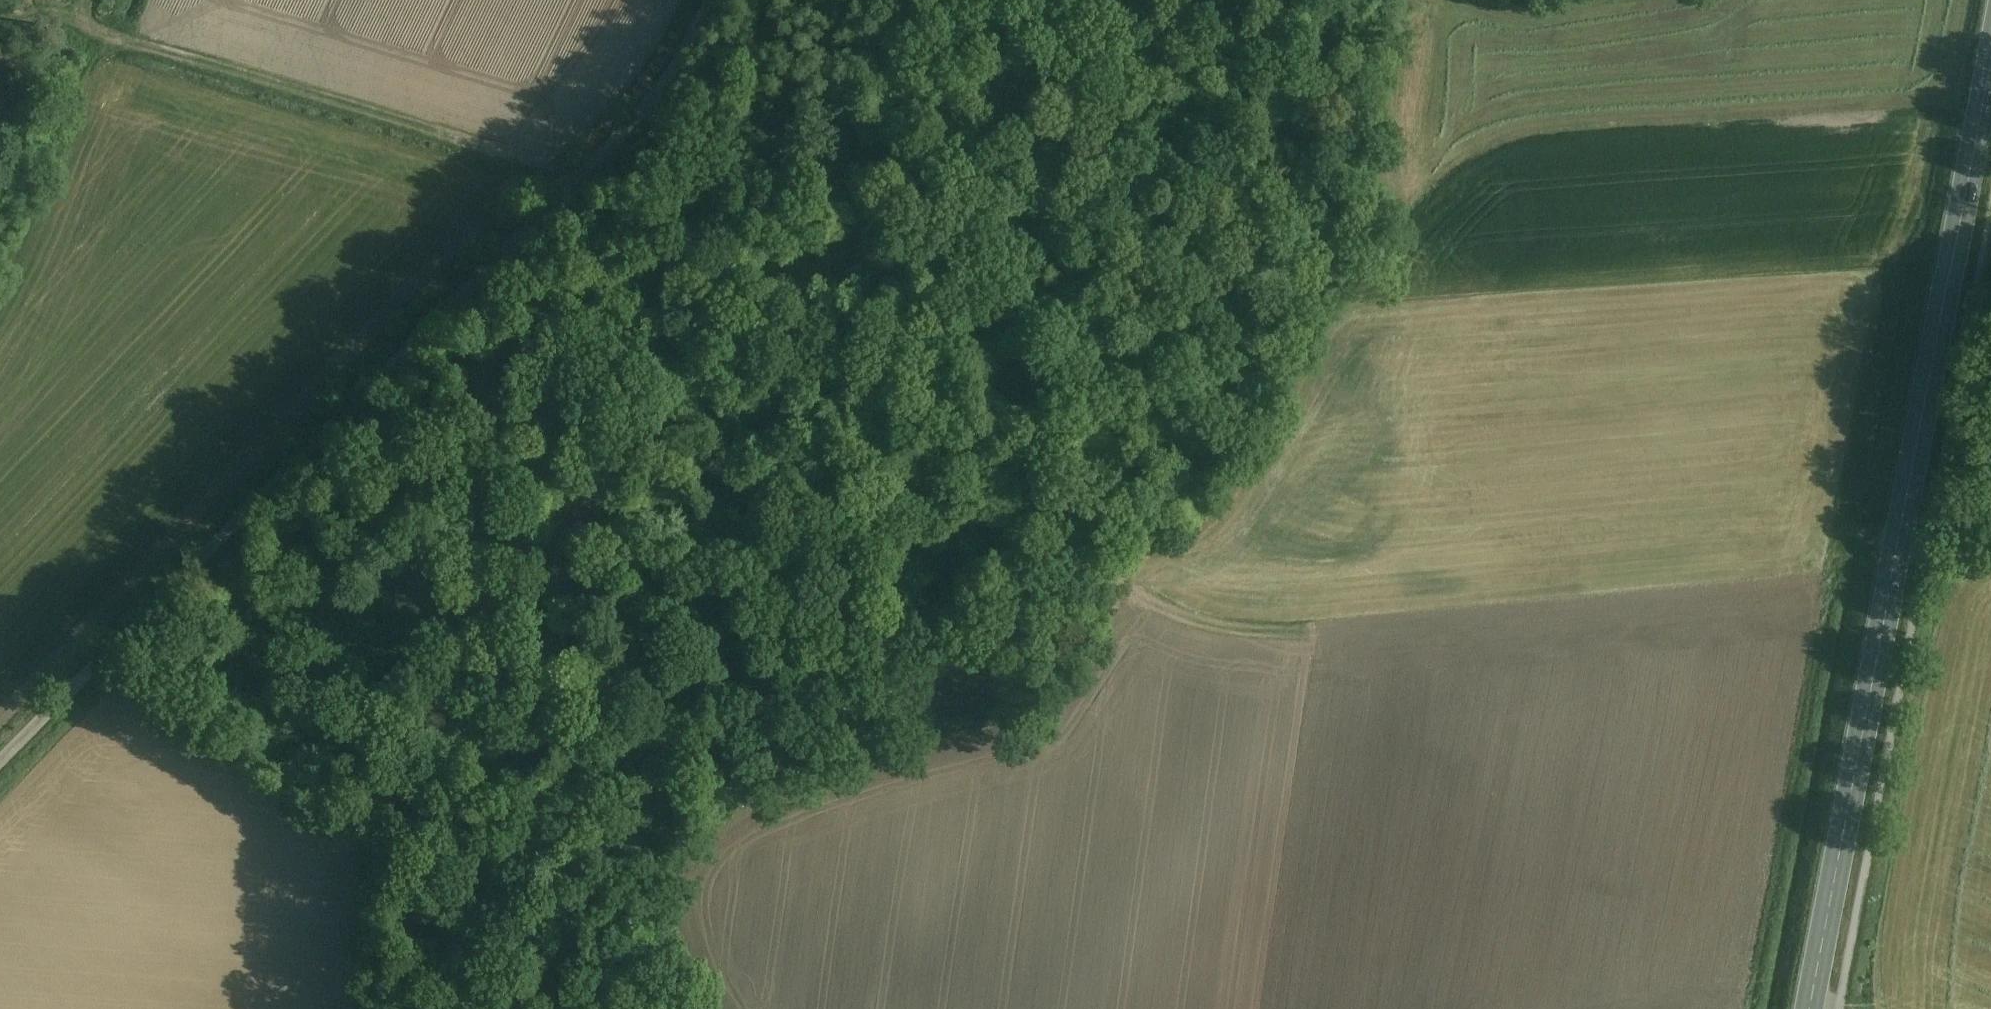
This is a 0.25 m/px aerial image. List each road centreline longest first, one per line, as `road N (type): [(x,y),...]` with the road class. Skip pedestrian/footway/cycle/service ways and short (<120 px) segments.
road 1 (unclassified): [(0,751),(697,0)]
road 2 (primary): [(1990,58),(1810,1008)]

